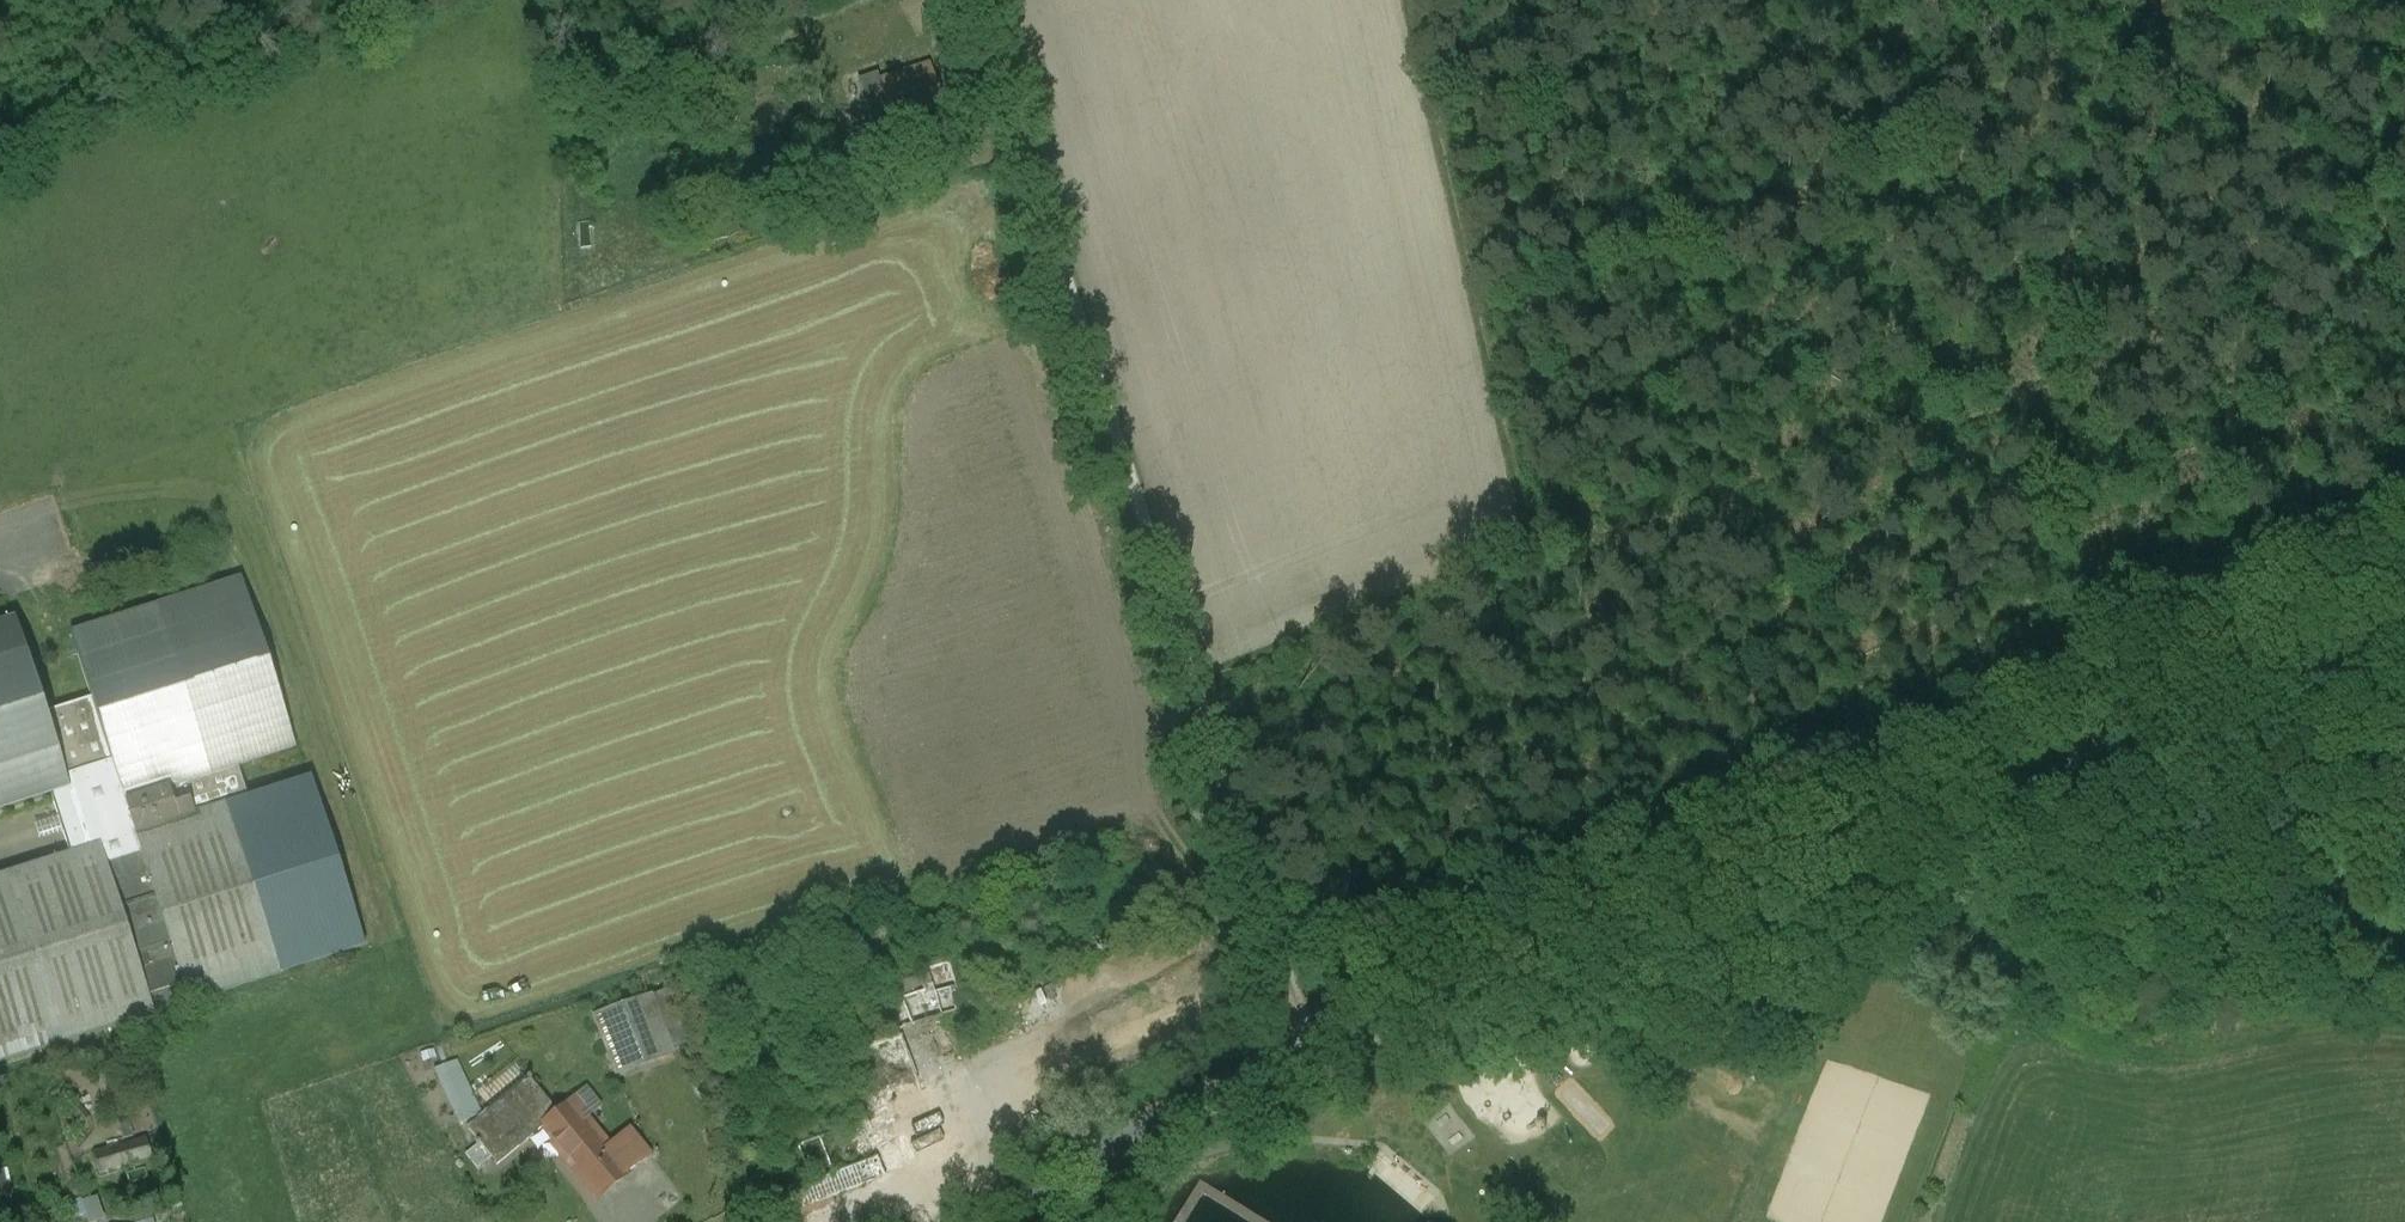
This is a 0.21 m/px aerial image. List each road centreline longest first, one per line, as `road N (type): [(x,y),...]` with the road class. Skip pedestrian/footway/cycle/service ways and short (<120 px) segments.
road 1 (unclassified): [(1008,1221),(1208,1093),(2404,640)]

